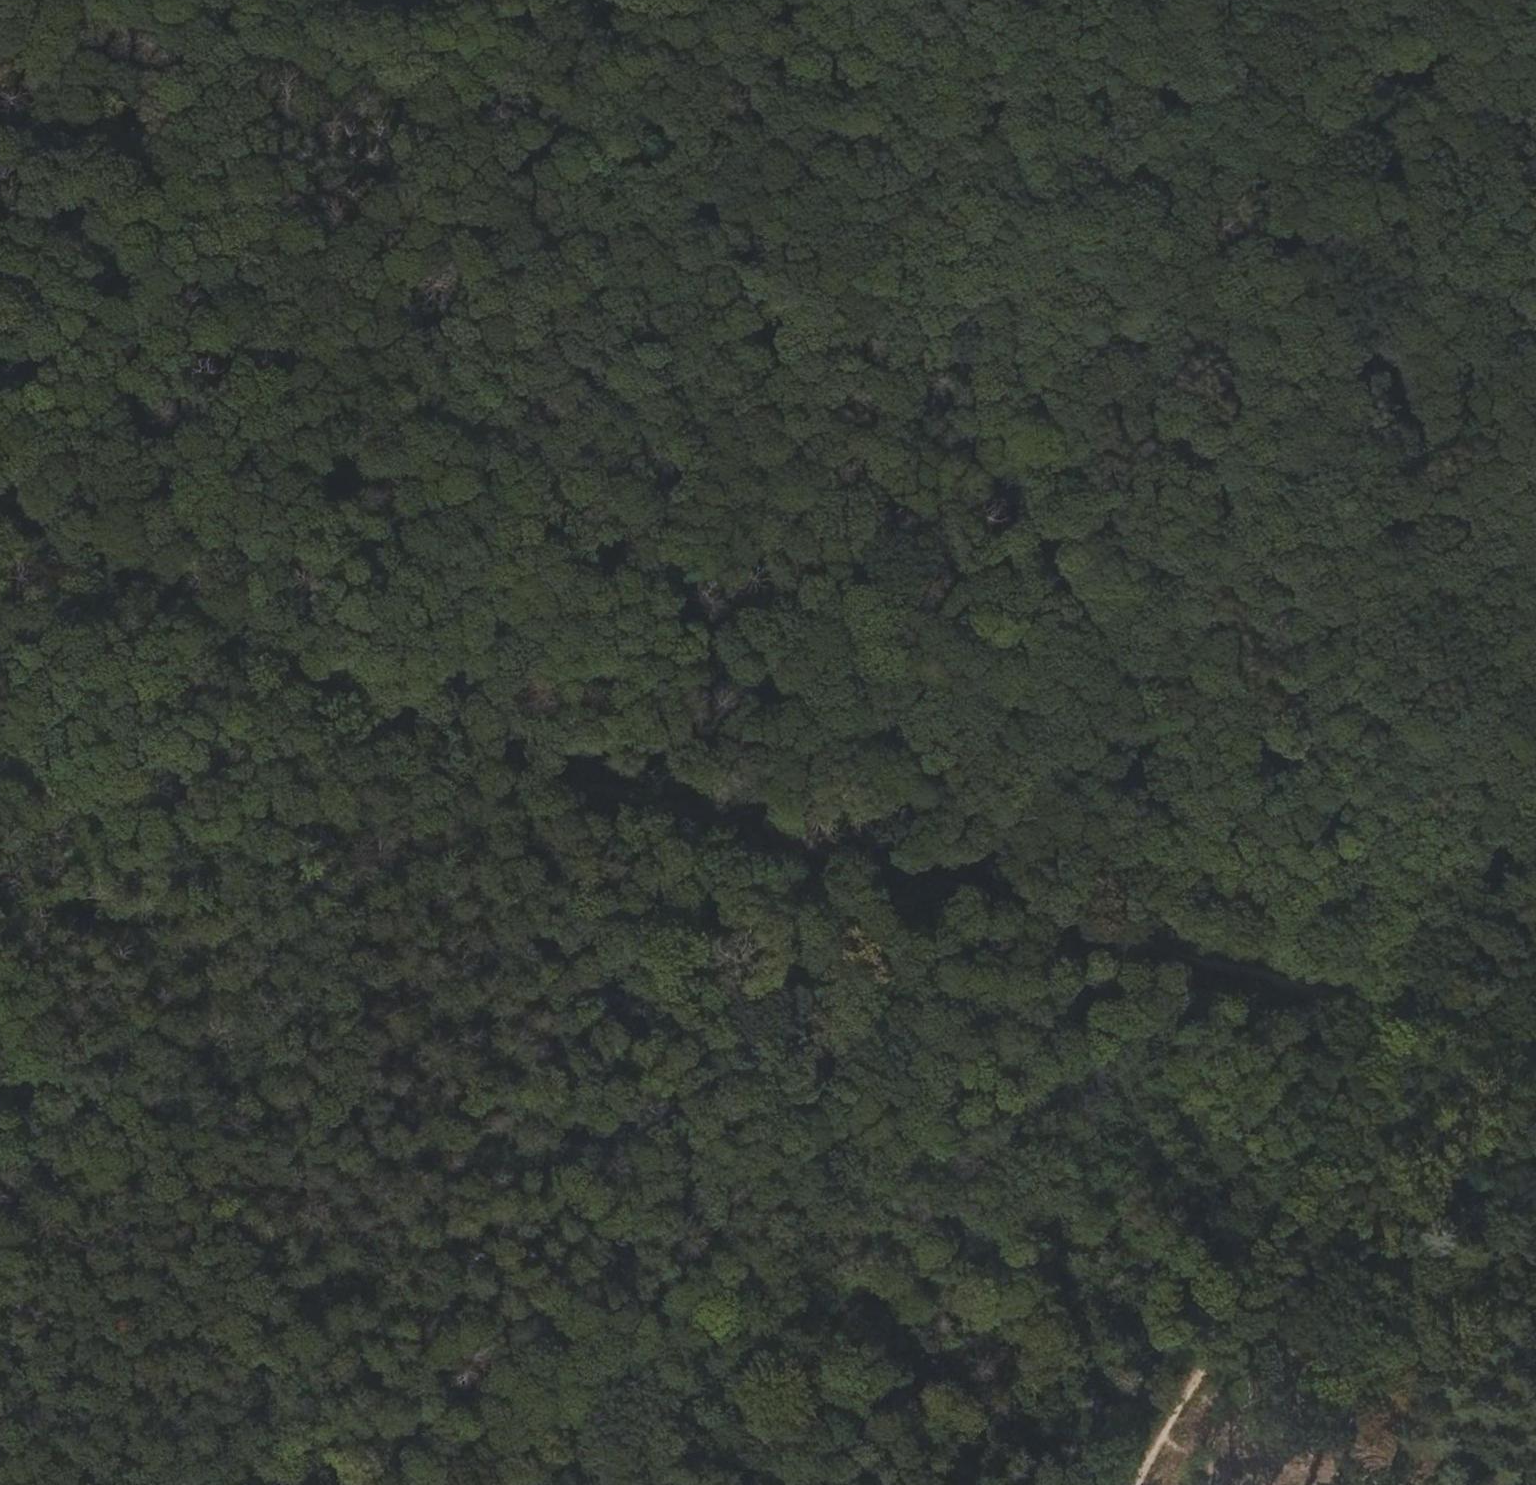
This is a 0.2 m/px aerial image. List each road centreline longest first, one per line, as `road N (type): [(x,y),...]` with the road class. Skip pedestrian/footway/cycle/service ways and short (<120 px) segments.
road 1 (track): [(1387,1004),(403,738),(0,522)]
road 2 (track): [(1535,1046),(1387,1004)]

